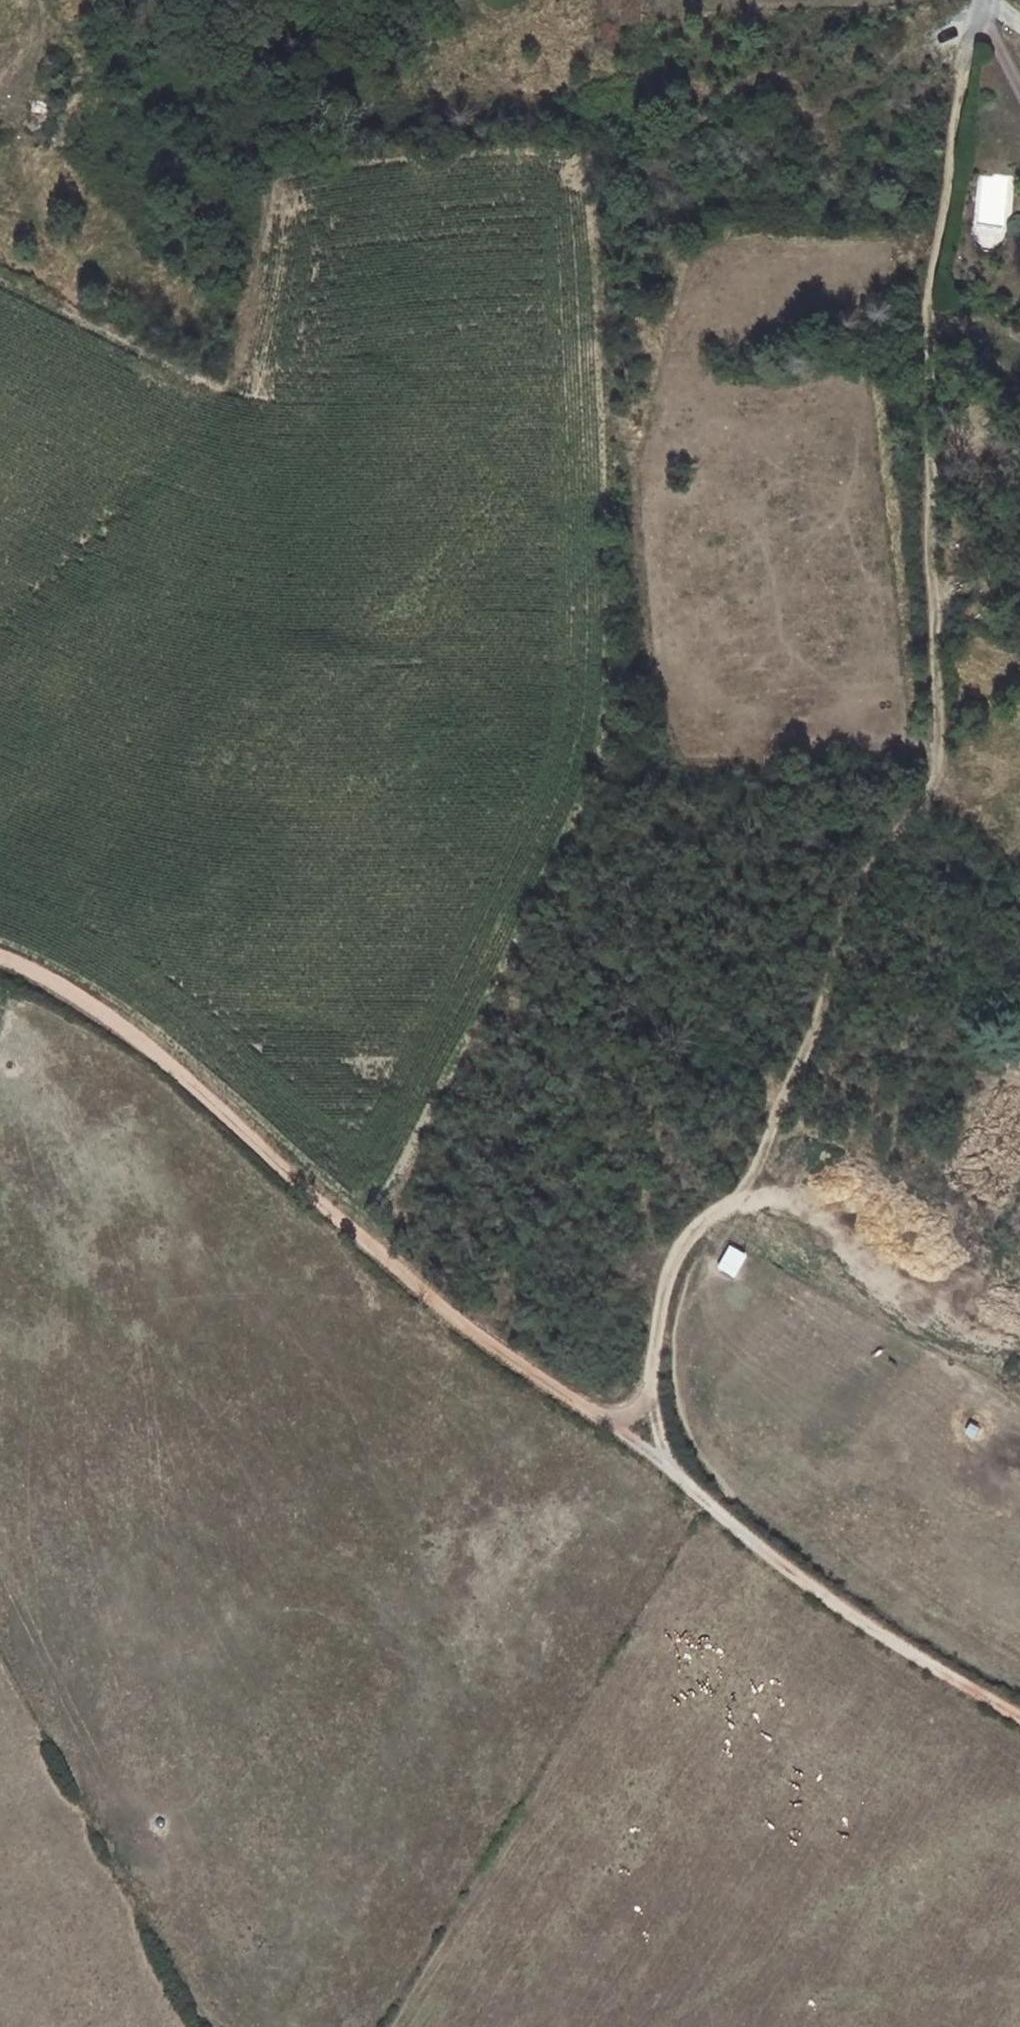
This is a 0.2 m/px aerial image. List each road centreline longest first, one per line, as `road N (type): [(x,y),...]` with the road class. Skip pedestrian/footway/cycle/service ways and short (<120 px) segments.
road 1 (track): [(978,20),(920,346),(937,773),(853,884),(812,1020),(749,1168),(662,1281),(649,1395),(659,1466)]
road 2 (track): [(0,962),(158,1055),(479,1340),(659,1466),(854,1621),(1019,1727)]

